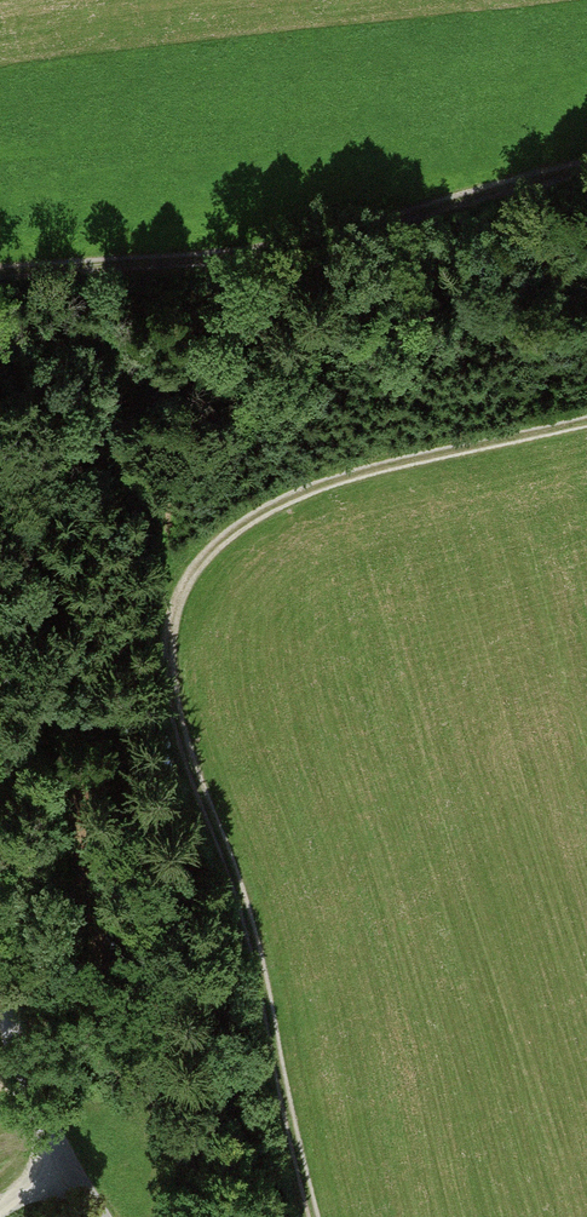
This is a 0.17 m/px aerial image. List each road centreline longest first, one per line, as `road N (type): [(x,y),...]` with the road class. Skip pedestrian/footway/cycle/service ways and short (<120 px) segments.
road 1 (track): [(317,1216),(228,854),(182,740),(168,639),(200,565),(279,503),(586,423)]
road 2 (track): [(0,250),(203,244),(586,163)]
road 3 (unclassified): [(0,956),(12,1033),(64,1166),(98,1216)]

